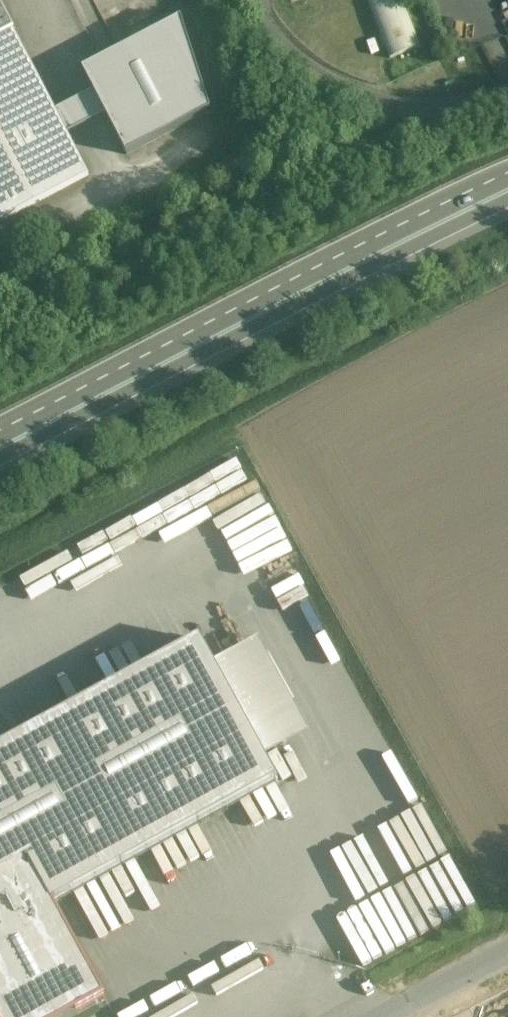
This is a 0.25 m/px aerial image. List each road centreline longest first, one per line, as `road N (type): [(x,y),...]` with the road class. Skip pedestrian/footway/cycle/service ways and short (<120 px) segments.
road 1 (trunk): [(507,192),(0,449)]
road 2 (residential): [(389,1016),(507,953)]

